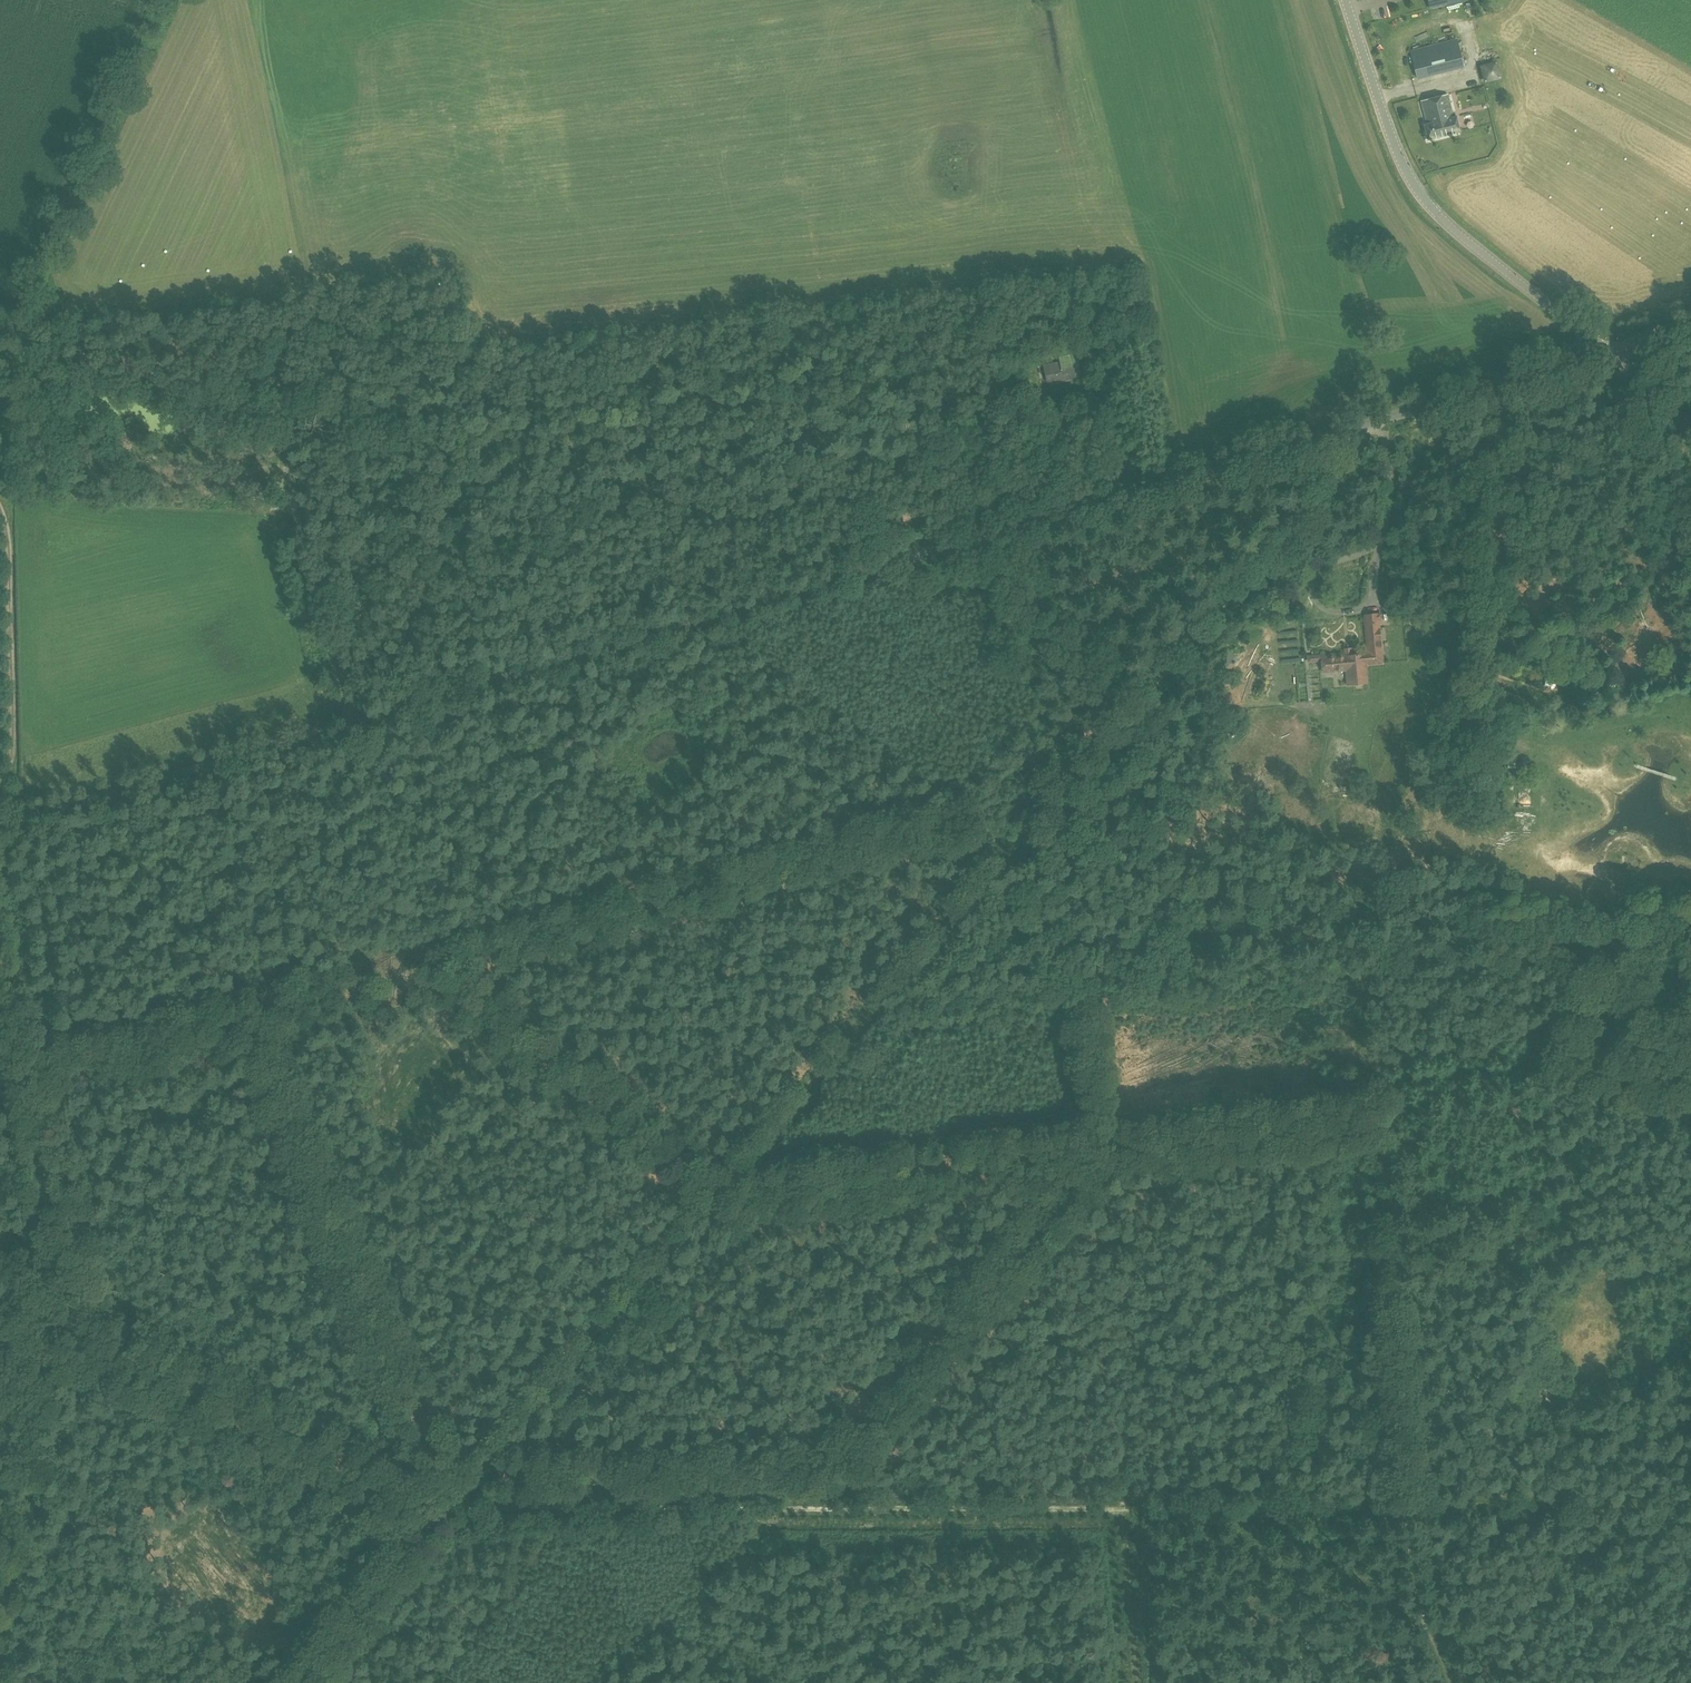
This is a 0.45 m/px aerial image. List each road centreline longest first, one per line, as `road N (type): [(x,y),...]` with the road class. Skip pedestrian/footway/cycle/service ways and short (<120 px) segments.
road 1 (unclassified): [(0,824),(1604,349)]
road 2 (track): [(1401,412),(450,1507)]
road 3 (tertiary): [(1604,349),(1422,200),(1393,143),(1345,0)]
road 4 (track): [(450,1507),(297,1682)]
road 5 (track): [(1458,1682),(1422,1578),(1407,1492)]
road 6 (track): [(1142,1682),(1129,1499)]
road 7 (tertiary): [(1690,432),(1604,349)]

